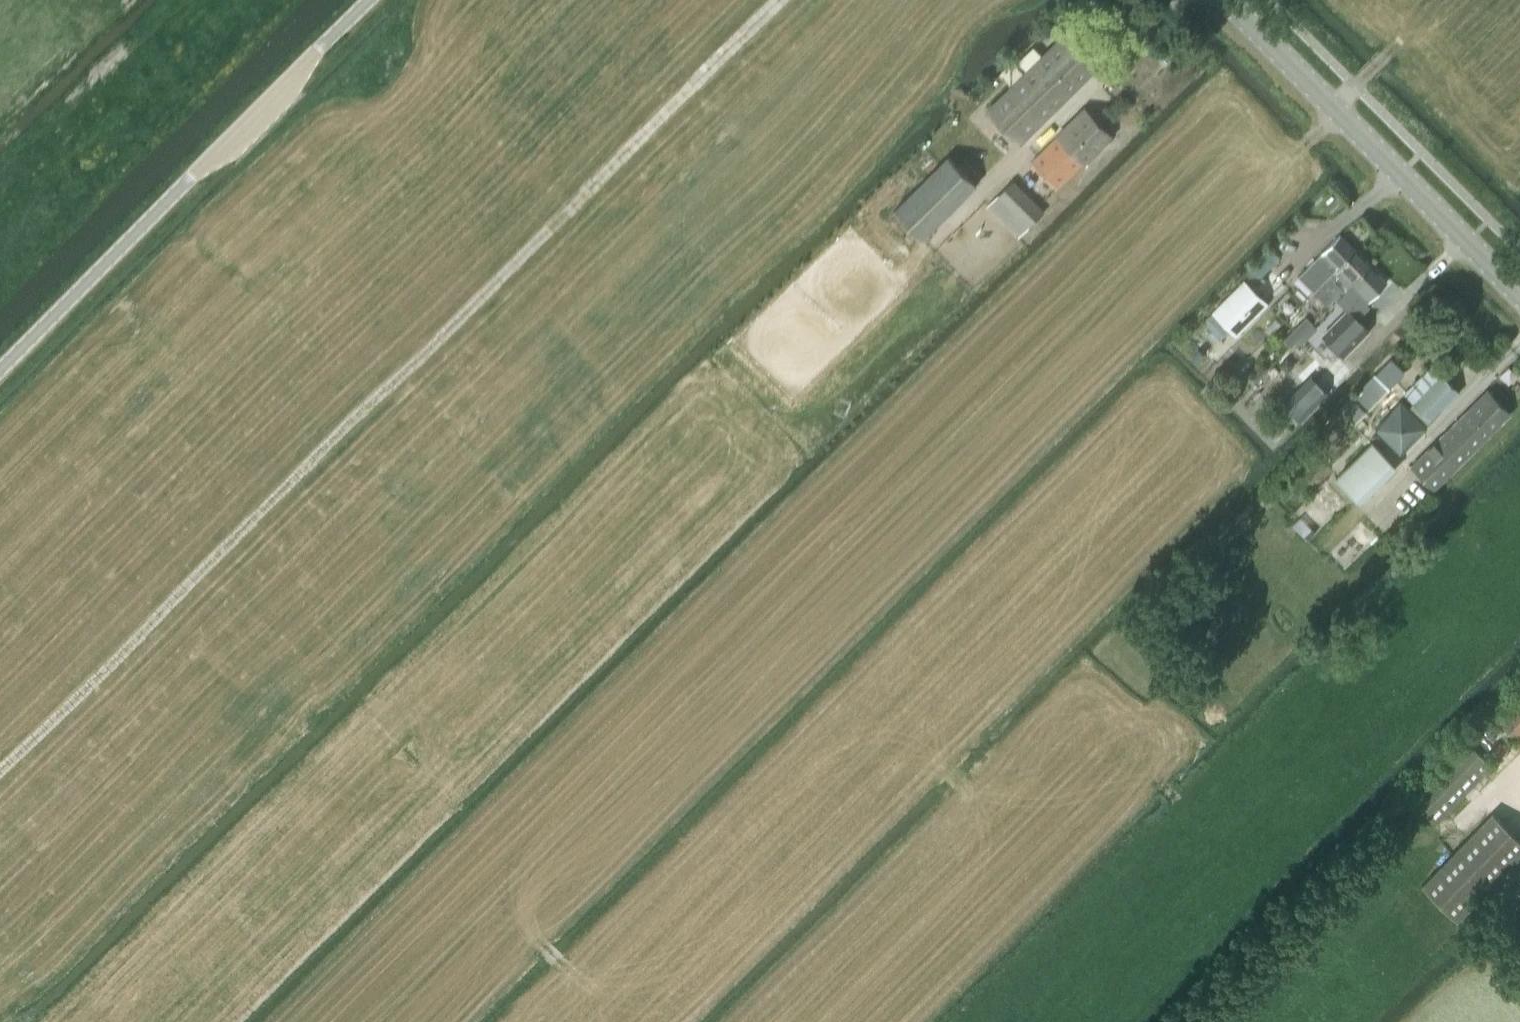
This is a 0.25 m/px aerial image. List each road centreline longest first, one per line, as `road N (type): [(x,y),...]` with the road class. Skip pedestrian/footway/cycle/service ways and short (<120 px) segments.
road 1 (unclassified): [(0,369),(368,0)]
road 2 (tertiary): [(1519,294),(1227,0)]

